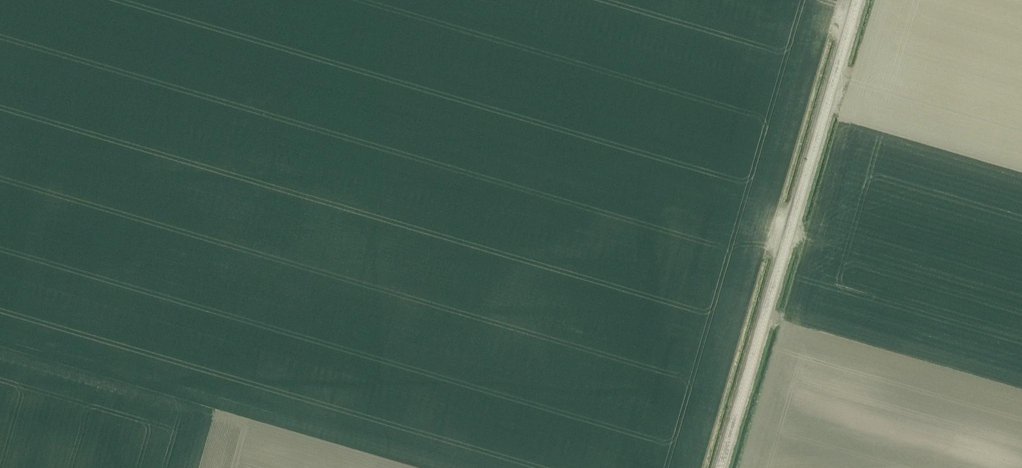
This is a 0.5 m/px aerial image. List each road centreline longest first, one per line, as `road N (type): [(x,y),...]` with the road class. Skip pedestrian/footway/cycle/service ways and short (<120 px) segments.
road 1 (unclassified): [(720,467),(857,0)]

